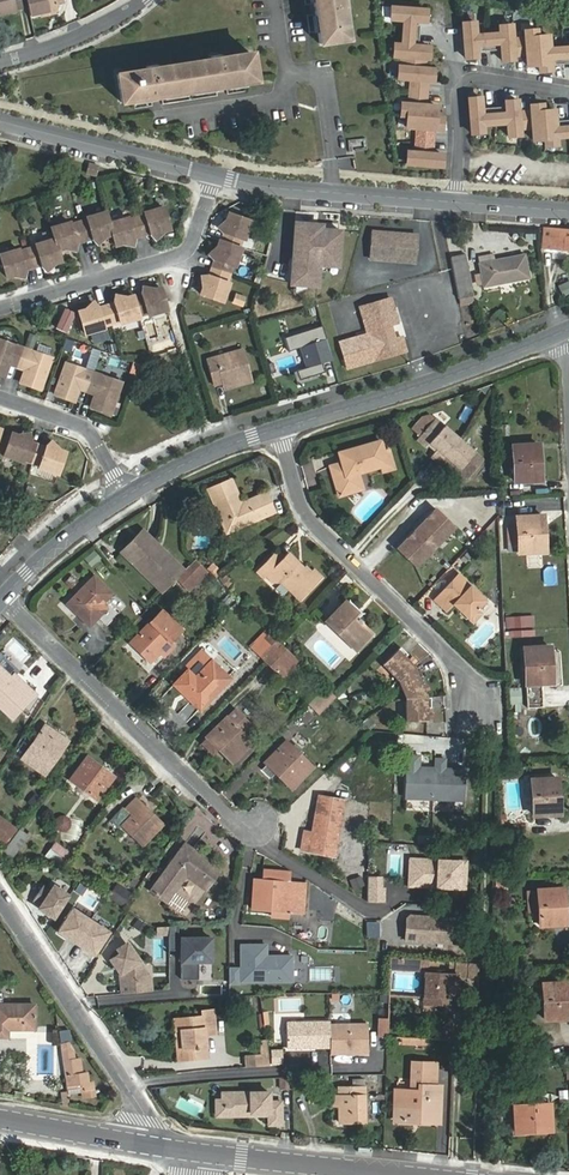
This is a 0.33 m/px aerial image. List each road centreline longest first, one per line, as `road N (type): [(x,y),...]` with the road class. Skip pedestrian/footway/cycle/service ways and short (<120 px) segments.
road 1 (residential): [(4,594),(253,836)]
road 2 (residential): [(279,429),(305,519),(482,684)]
road 3 (secondary): [(279,429),(568,332)]
road 4 (residential): [(0,898),(133,1096),(141,1144)]
road 5 (residential): [(0,308),(183,254),(213,175)]
road 6 (residential): [(213,175),(457,201)]
road 7 (residential): [(457,201),(461,85),(478,76),(568,90)]
road 8 (residential): [(0,123),(213,175)]
road 9 (tertiary): [(195,1150),(410,1174)]
road 10 (residential): [(125,494),(88,423),(0,394)]
road 11 (secondary): [(125,494),(279,429)]
road 12 (residential): [(150,0),(77,42),(0,67)]
road 13 (secondary): [(4,594),(125,494)]
road 14 (tertiary): [(0,1119),(141,1144)]

